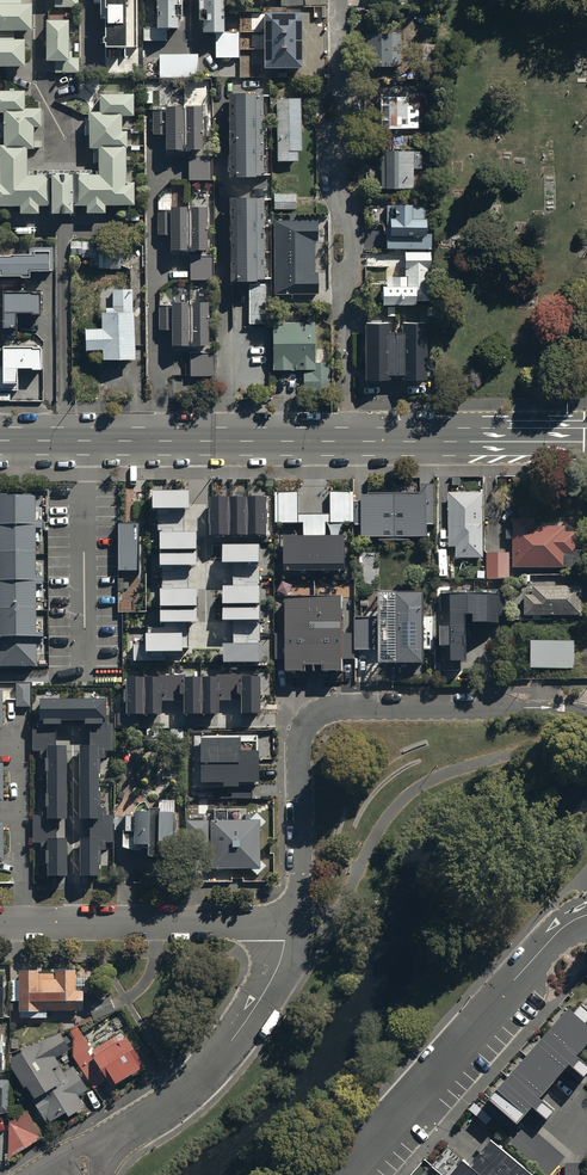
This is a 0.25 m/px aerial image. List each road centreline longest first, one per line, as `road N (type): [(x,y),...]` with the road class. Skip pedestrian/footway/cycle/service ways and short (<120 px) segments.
road 1 (residential): [(293,910),(302,883),(302,744),(310,720),(335,710),(586,711)]
road 2 (residential): [(348,401),(345,288),(353,246),(339,197),(340,0)]
road 3 (residential): [(586,915),(537,954),(342,1174)]
road 4 (tertiary): [(0,440),(346,437)]
road 5 (residential): [(0,925),(233,925),(293,910)]
road 6 (residential): [(293,910),(278,967),(242,1027),(179,1098),(132,1130)]
road 7 (tertiary): [(346,437),(586,436)]

